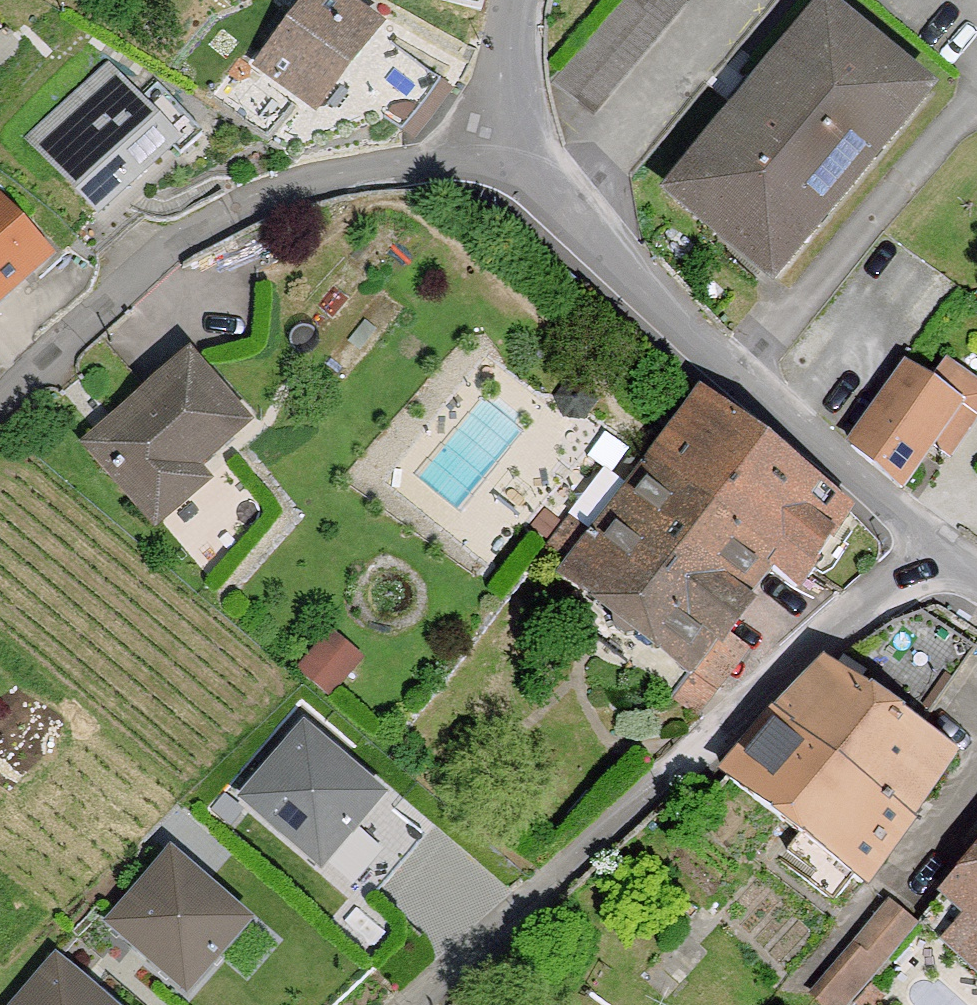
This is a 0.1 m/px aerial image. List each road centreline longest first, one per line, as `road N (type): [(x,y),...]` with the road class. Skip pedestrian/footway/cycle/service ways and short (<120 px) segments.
road 1 (residential): [(925,558),(414,1004)]
road 2 (residential): [(531,167),(410,177),(248,207),(0,408)]
road 3 (residential): [(925,558),(630,279),(531,167)]
road 4 (residential): [(531,167),(519,96),(523,0)]

